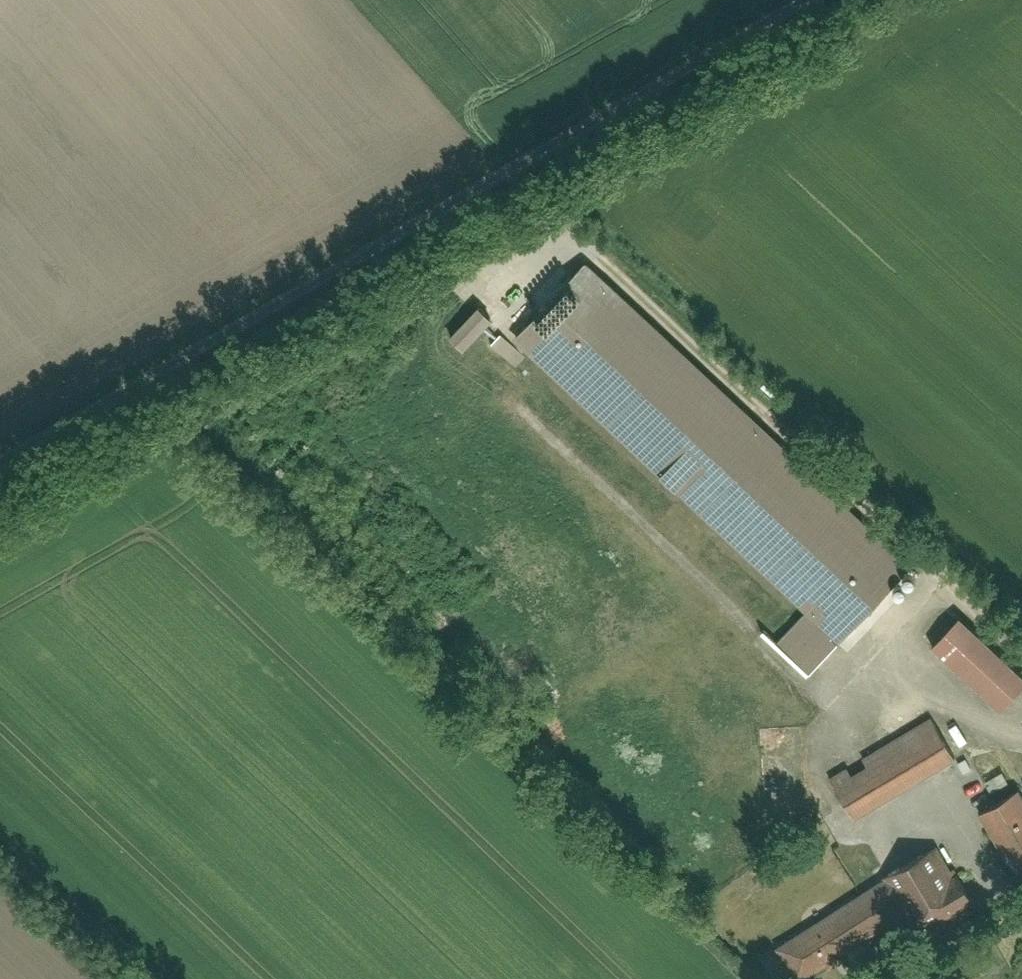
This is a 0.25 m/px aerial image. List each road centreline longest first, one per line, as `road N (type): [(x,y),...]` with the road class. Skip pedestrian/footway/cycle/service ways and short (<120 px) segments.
road 1 (track): [(807,0),(0,473)]

